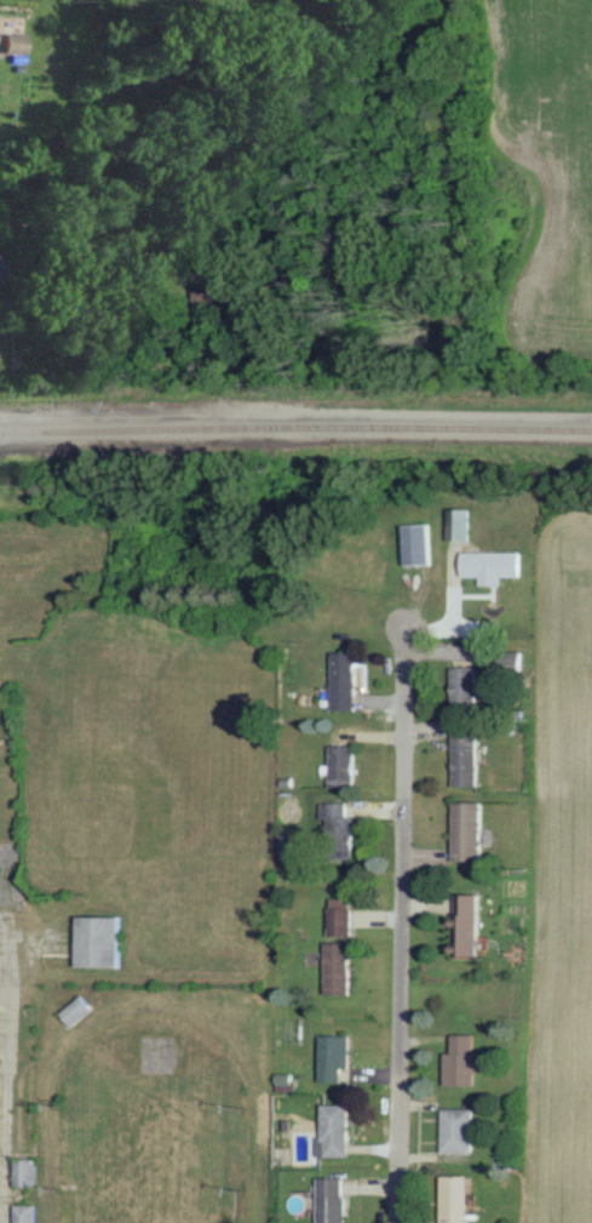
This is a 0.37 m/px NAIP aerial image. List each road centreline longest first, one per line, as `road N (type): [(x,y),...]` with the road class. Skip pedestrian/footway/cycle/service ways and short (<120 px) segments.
road 1 (residential): [(407,1222),(402,627)]

